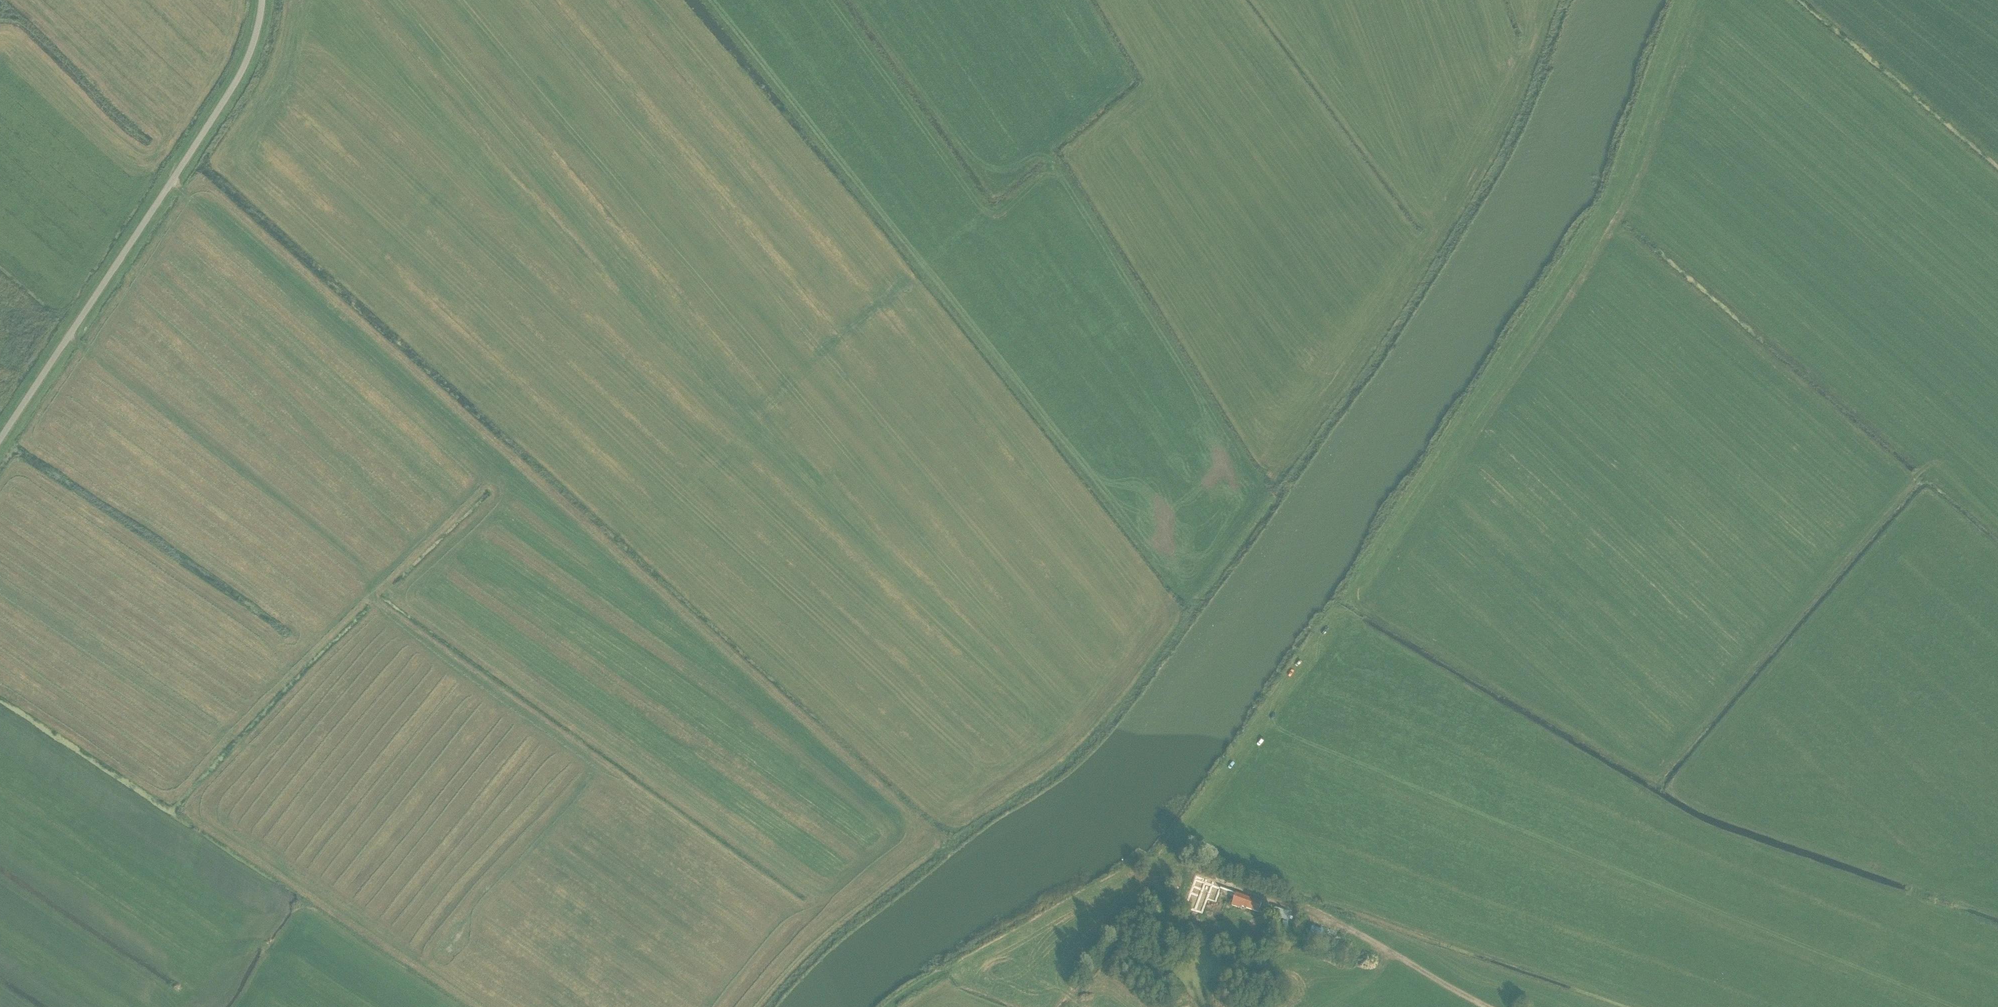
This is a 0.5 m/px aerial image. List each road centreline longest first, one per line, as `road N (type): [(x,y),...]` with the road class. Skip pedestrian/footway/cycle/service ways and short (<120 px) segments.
road 1 (unclassified): [(263,0),(239,78),(0,438)]
road 2 (track): [(1487,1006),(1321,911),(1279,903)]

